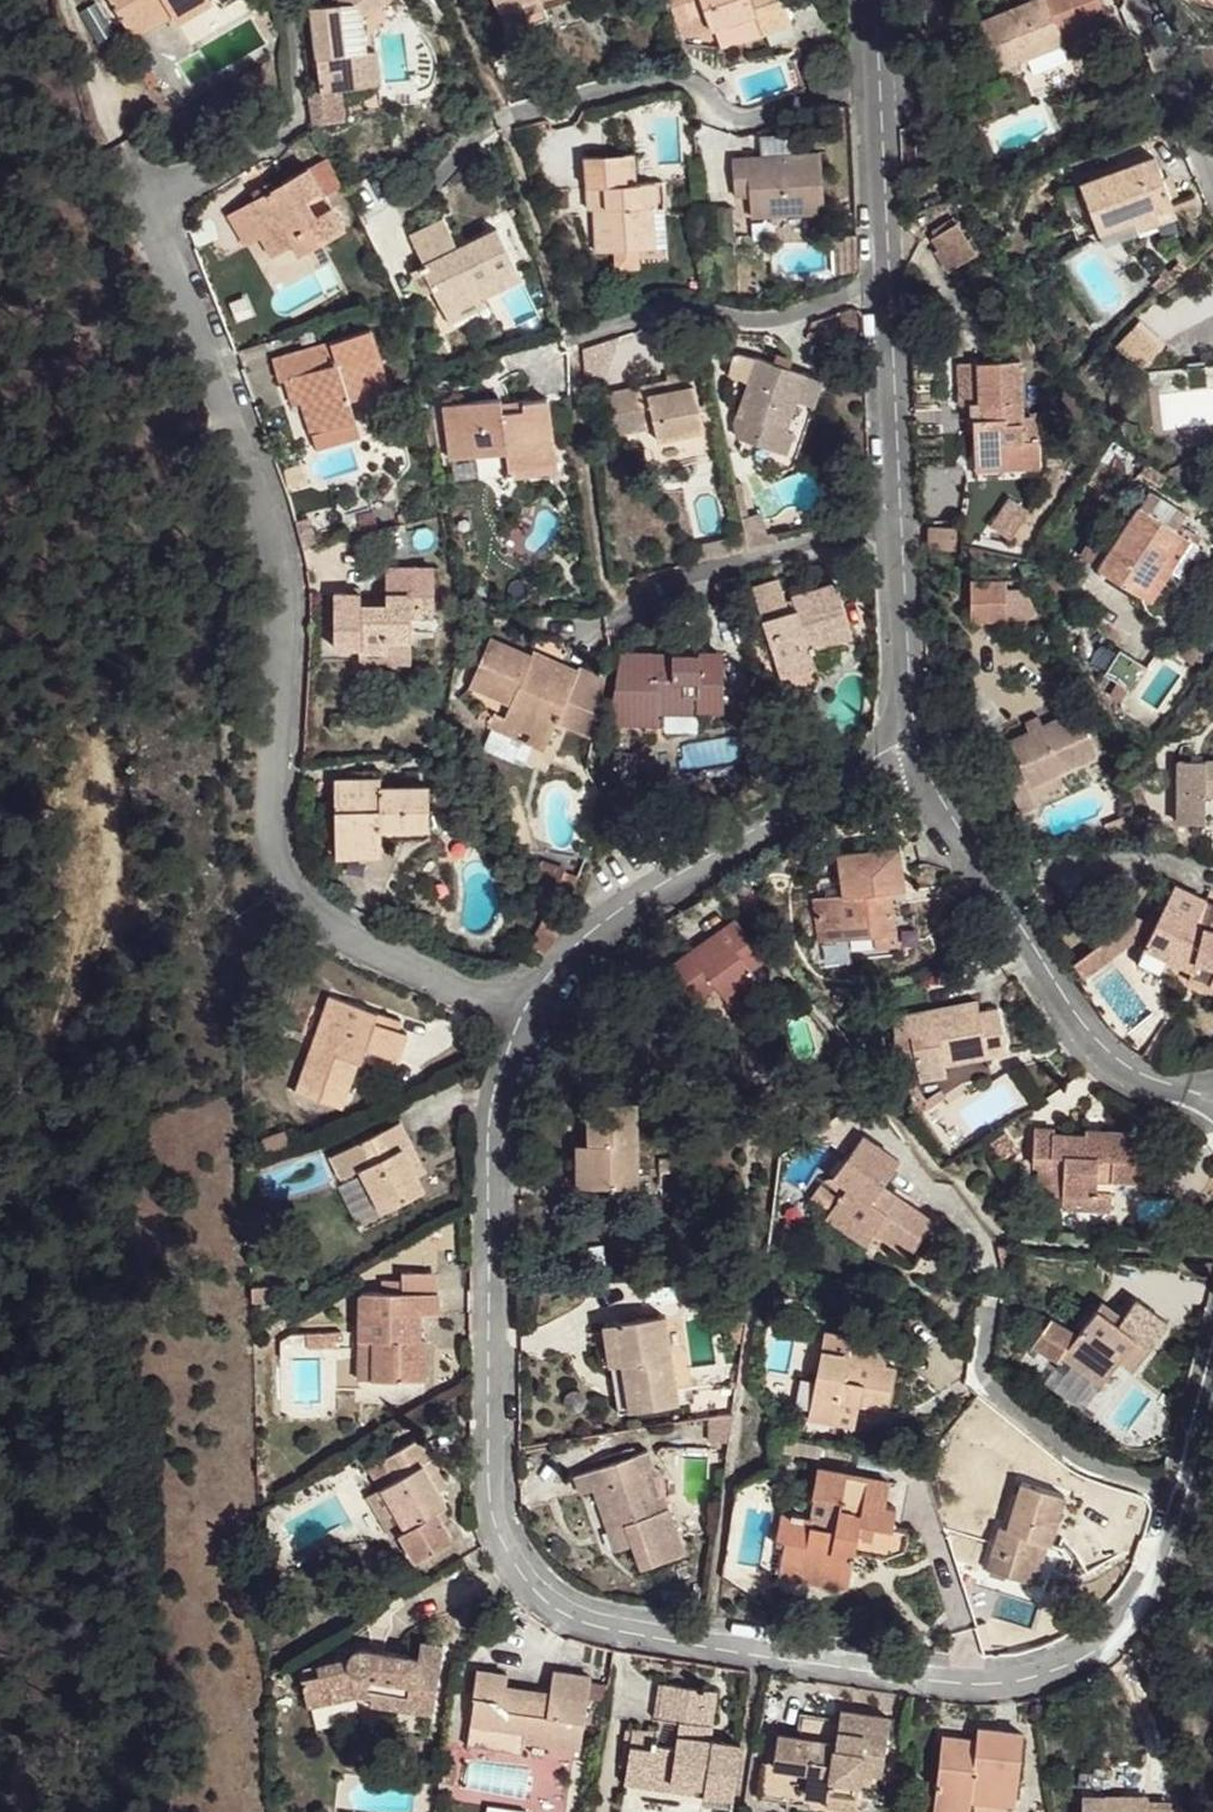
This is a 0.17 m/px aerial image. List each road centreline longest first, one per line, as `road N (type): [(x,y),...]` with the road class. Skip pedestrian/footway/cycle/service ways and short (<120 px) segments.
road 1 (residential): [(537,1010),(506,1080),(492,1174),(491,1495),(508,1557),(540,1594),(599,1622),(680,1643),(965,1684),(1041,1674),(1107,1646),(1155,1592),(1183,1493)]
road 2 (residential): [(537,1010),(380,956),(290,892),(271,833),(283,616),(273,527),(158,234),(155,202),(229,158)]
road 3 (residential): [(866,0),(909,732)]
road 4 (residential): [(909,732),(934,806),(1040,977),(1099,1049),(1155,1082),(1212,1097)]
road 5 (residential): [(909,732),(646,883),(586,935),(537,1010)]
road 6 (residential): [(1183,1493),(1088,1465),(1023,1419),(979,1363),(987,1299)]
road 7 (residential): [(298,0),(296,121),(229,158)]
road 8 (residential): [(1212,178),(1142,0)]

